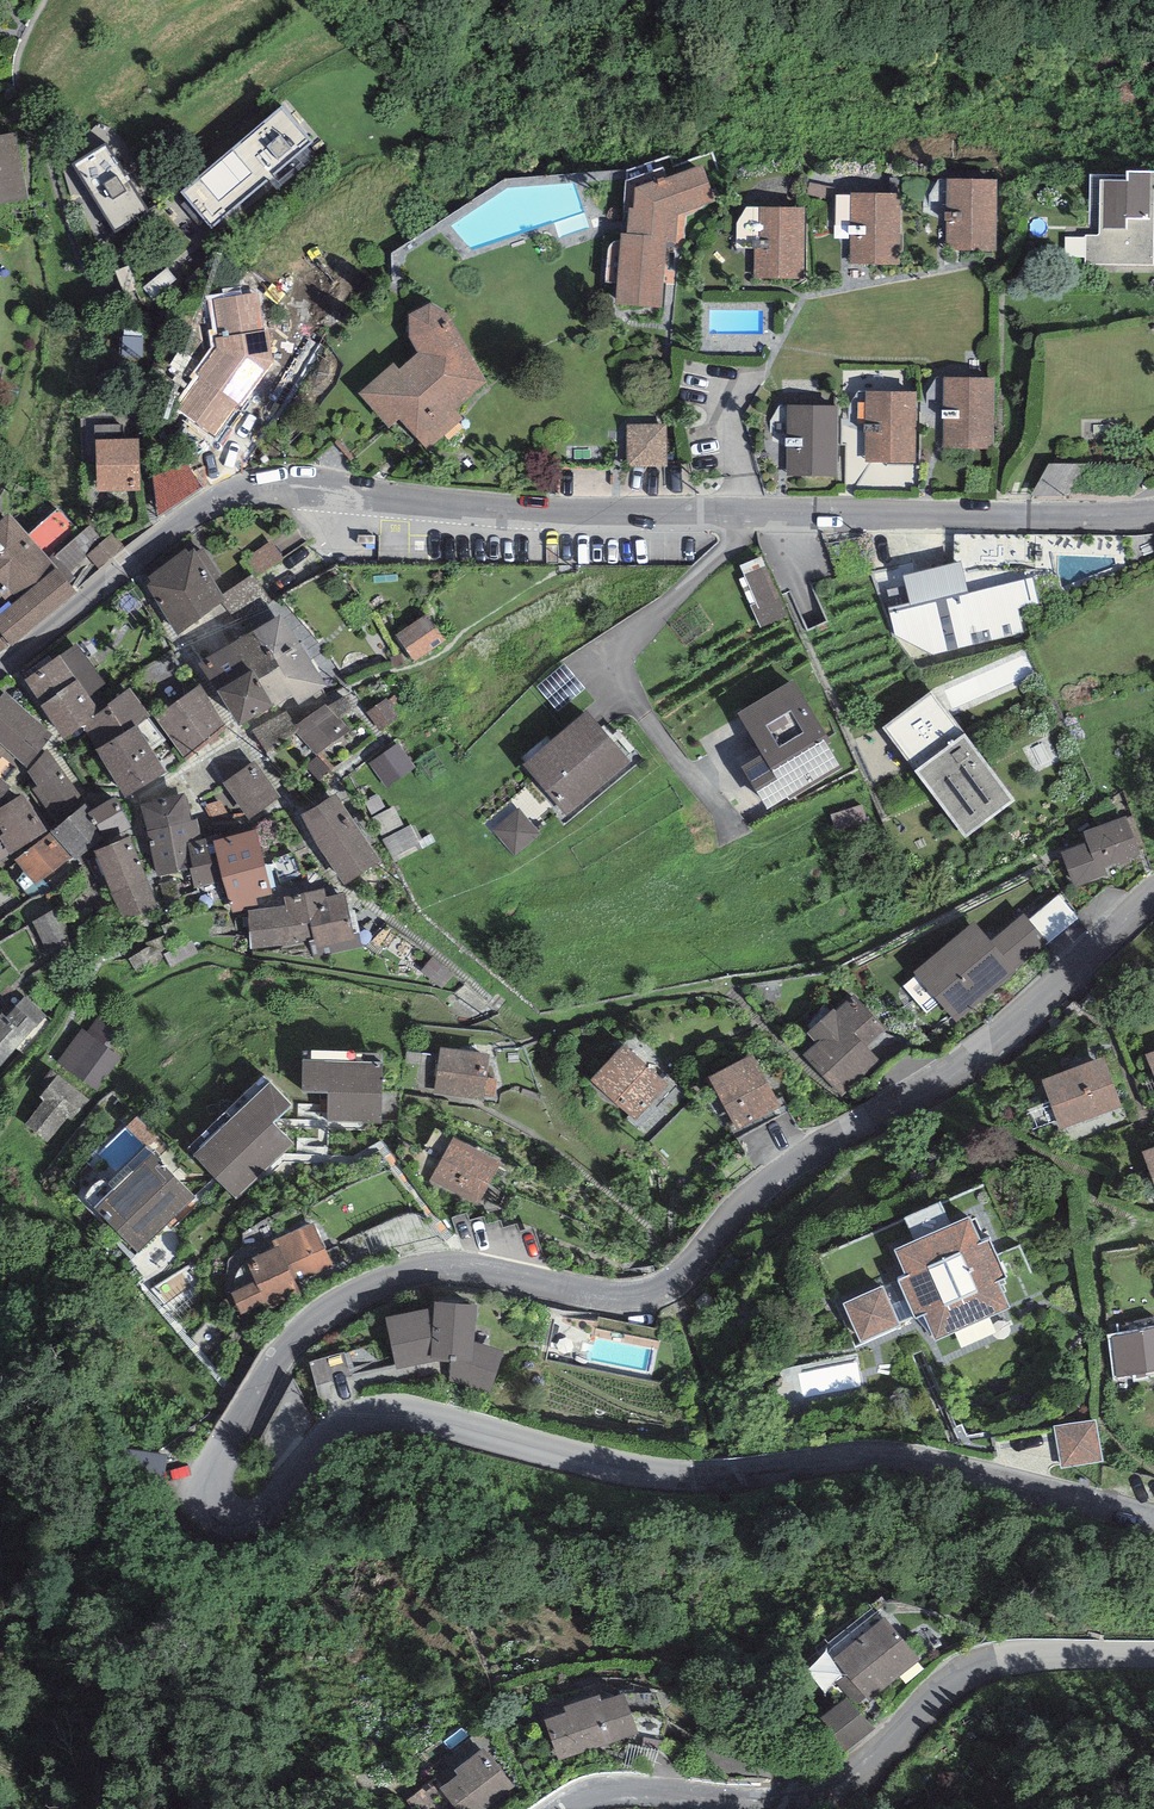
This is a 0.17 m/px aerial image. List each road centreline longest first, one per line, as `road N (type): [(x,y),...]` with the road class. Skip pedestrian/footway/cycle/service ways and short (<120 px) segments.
road 1 (tertiary): [(1153,1520),(906,1458),(854,1455),(716,1478),(675,1476),(396,1414),(361,1417),(335,1430),(277,1499),(248,1519),(223,1516),(209,1486),(284,1356),(325,1313),(388,1280),(435,1268),(601,1295),(661,1292),(762,1188),(978,1054),(1153,895)]
road 2 (tertiary): [(1153,514),(577,510),(269,483),(197,513),(0,666)]
road 3 (tertiary): [(565,1808),(600,1792),(633,1789),(767,1802),(815,1796),(851,1783),(942,1690),(983,1664),(1153,1655)]

